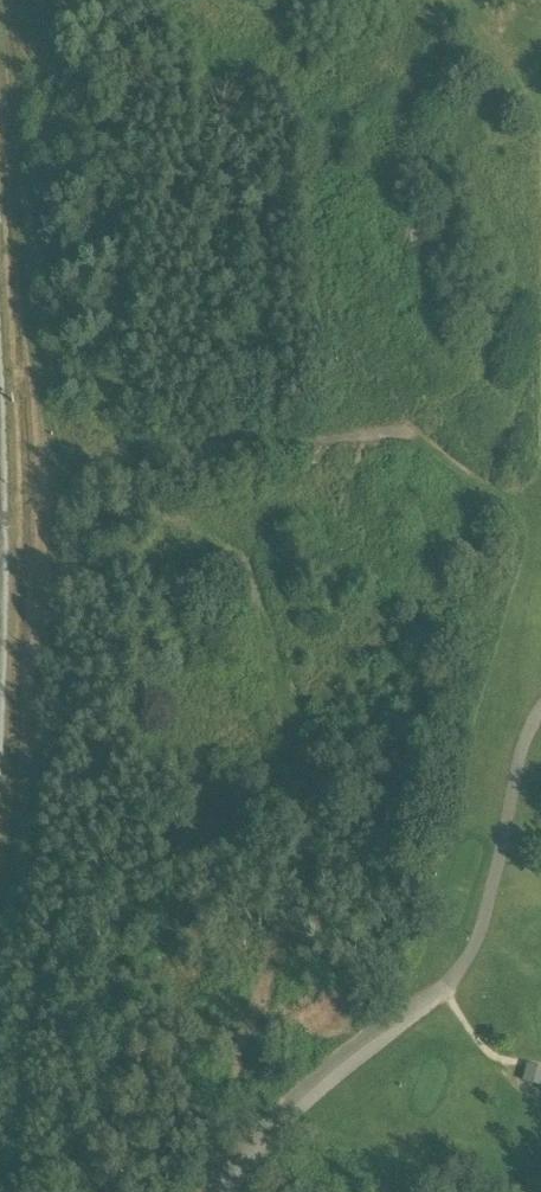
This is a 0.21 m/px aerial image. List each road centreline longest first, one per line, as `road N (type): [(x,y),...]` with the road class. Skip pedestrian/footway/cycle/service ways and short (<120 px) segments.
road 1 (track): [(540,709),(513,779),(493,897),(459,972),(319,1095),(233,1191)]
road 2 (track): [(340,1079),(416,1165),(478,1186),(540,1186)]

